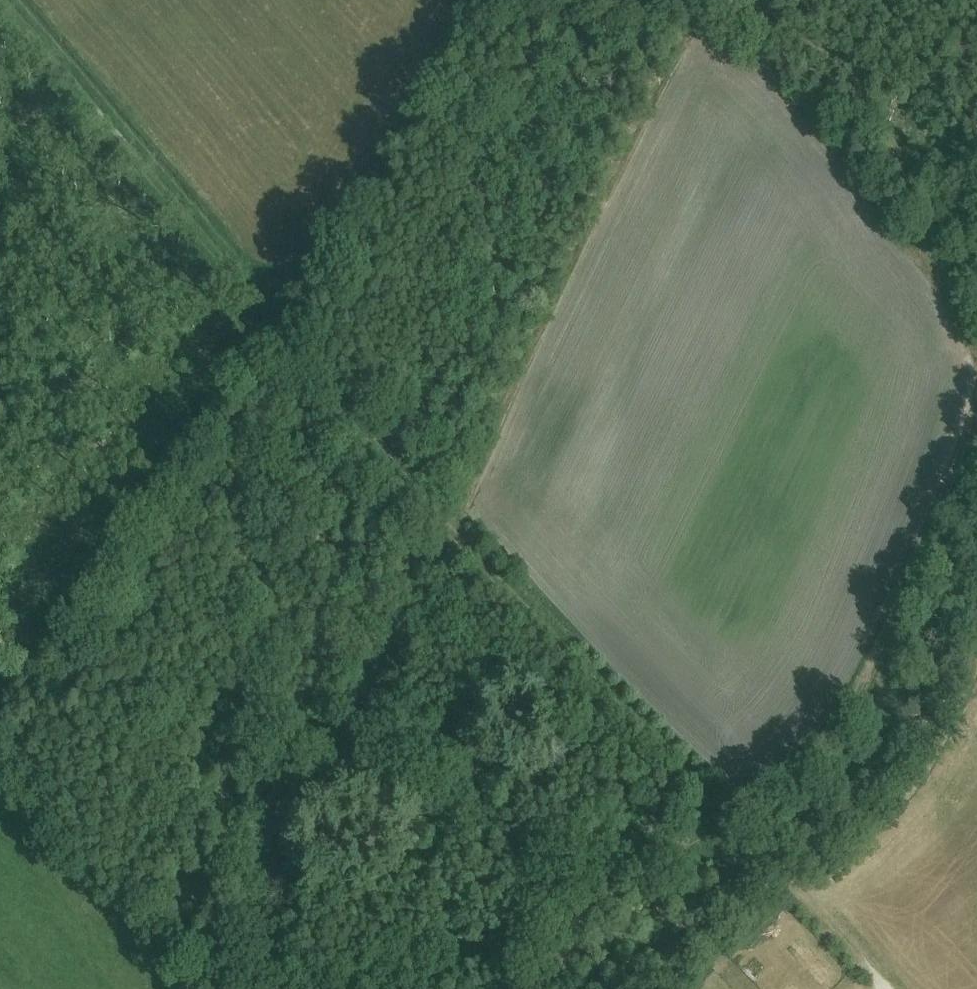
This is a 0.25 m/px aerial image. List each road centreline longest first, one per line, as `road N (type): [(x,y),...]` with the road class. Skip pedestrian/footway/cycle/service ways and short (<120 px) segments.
road 1 (track): [(771,859),(196,237),(0,2)]
road 2 (track): [(771,859),(846,767),(914,650),(971,487),(976,444)]
road 3 (track): [(890,988),(771,859)]

